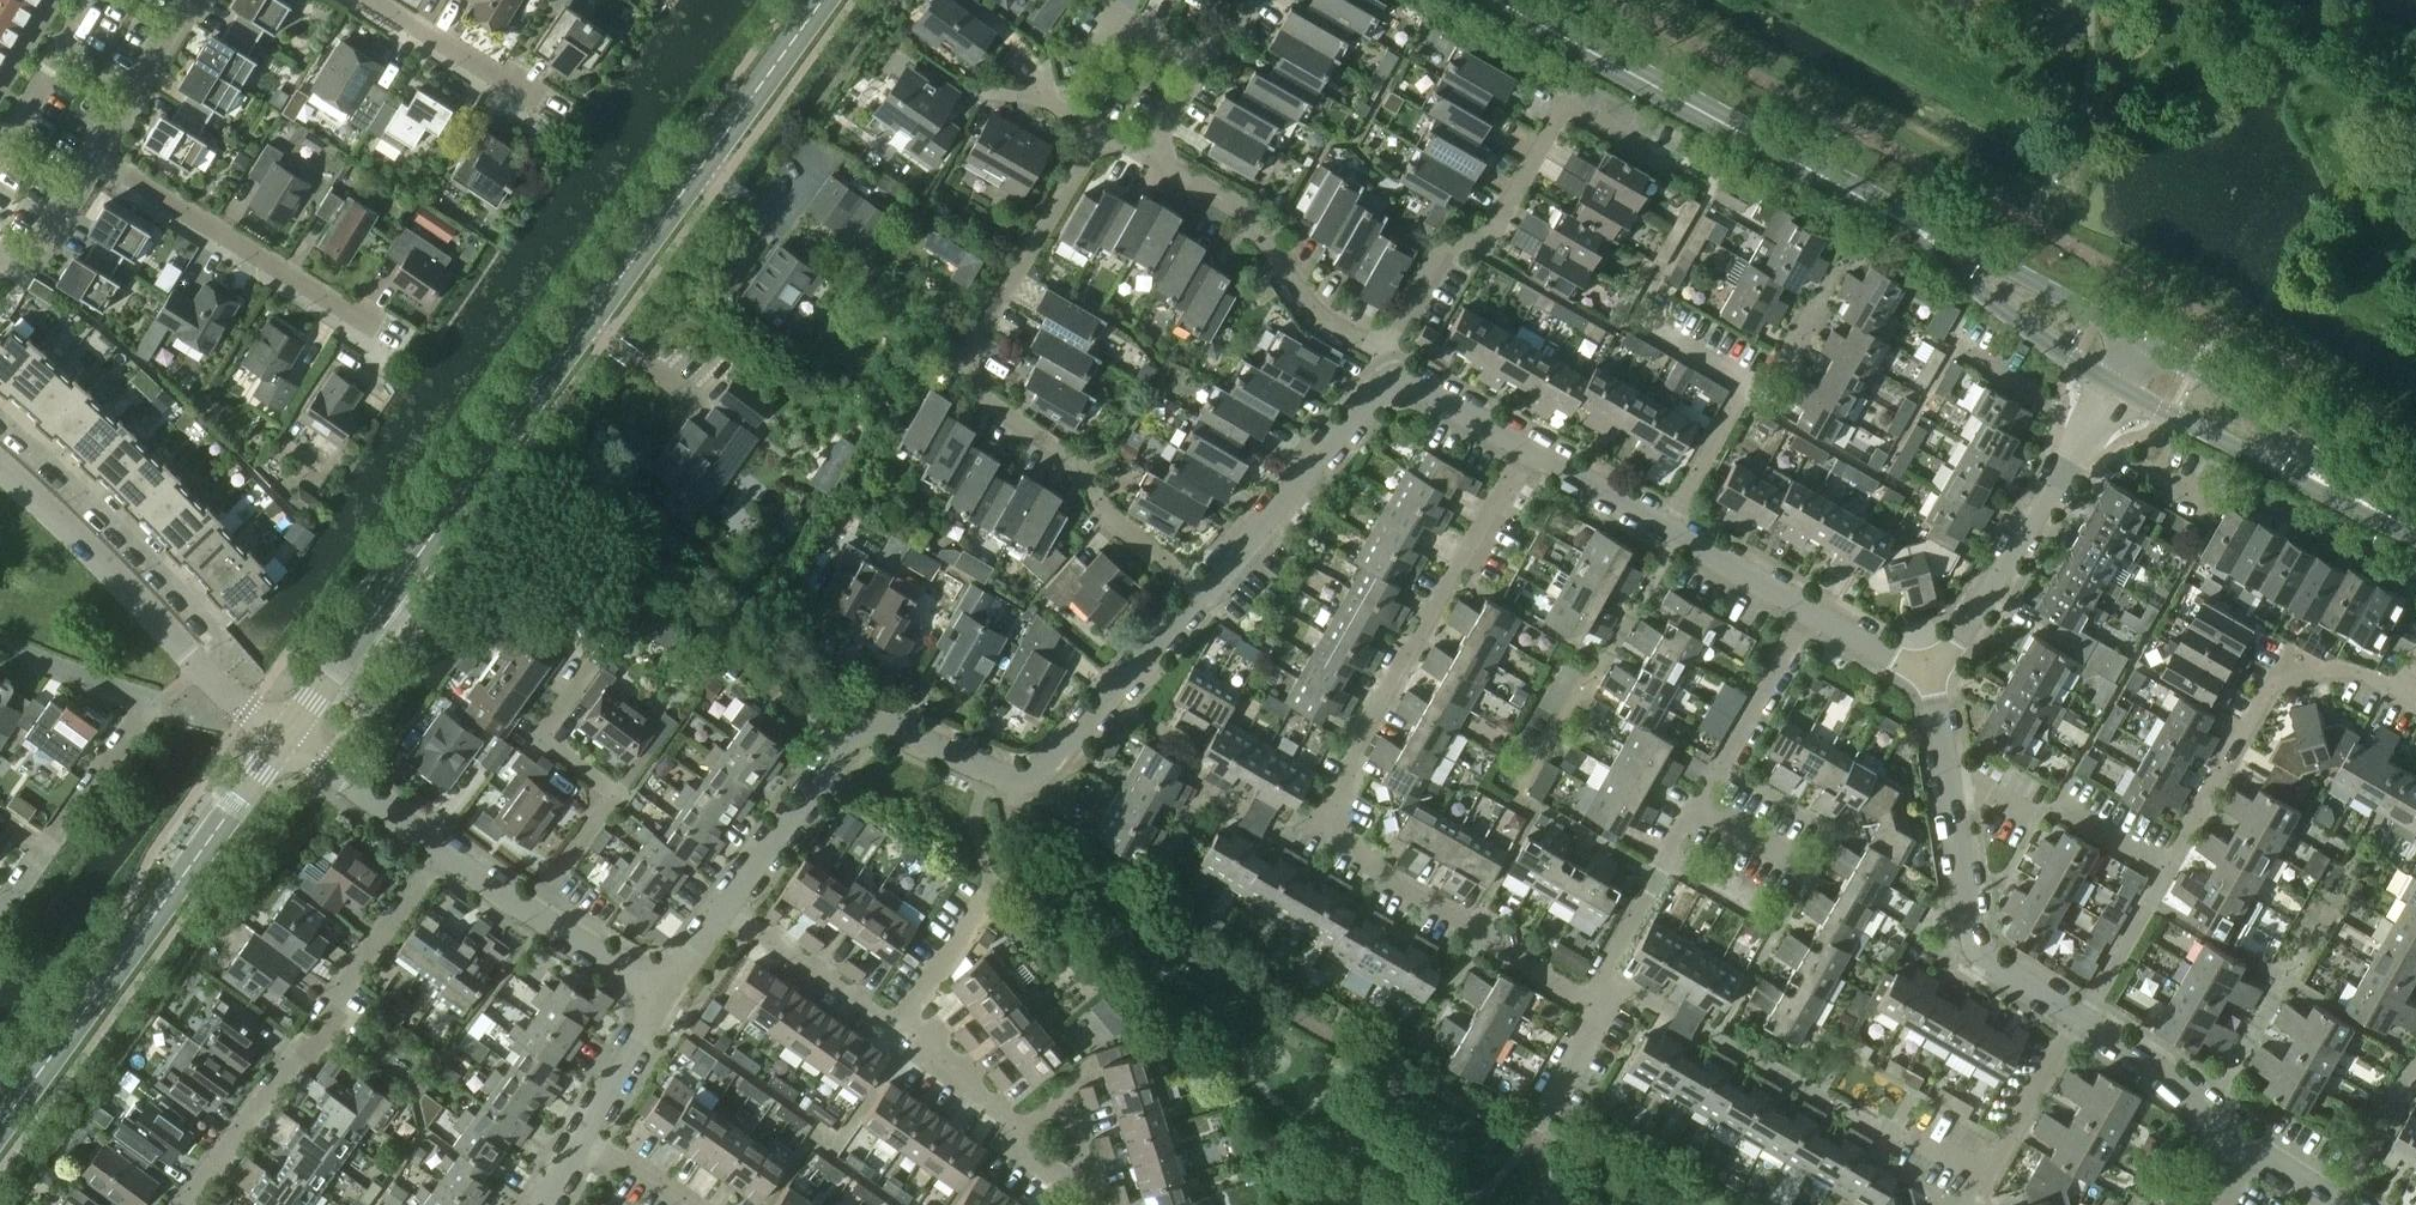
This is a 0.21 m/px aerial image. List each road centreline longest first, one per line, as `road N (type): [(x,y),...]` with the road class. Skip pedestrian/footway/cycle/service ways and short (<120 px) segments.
road 1 (tertiary): [(279,740),(823,0)]
road 2 (residential): [(1527,449),(1311,831),(1462,917),(1482,942),(1592,1006)]
road 3 (residential): [(1201,592),(1107,517),(1083,472),(978,395),(967,362),(1102,134),(1146,154)]
road 4 (residential): [(2402,695),(2323,669),(2256,706),(2080,1018)]
road 5 (tertiary): [(0,1131),(279,740)]
road 6 (residential): [(1201,592),(1040,777),(1016,785),(877,721),(864,721),(838,748)]
road 7 (secondary): [(1897,217),(1494,0)]
road 8 (residential): [(184,1204),(256,1098),(321,1039),(337,999),(441,850)]
road 9 (residential): [(1382,348),(1436,260),(1499,221),(1565,101),(1669,156)]
road 10 (residential): [(2080,1018),(1973,945),(1932,677)]
road 11 (residential): [(279,740),(0,470)]
road 12 (residential): [(526,908),(610,795),(541,732),(611,639)]
road 13 (residential): [(1932,677),(2110,383)]
road 14 (residential): [(369,325),(91,160)]
road 15 (residential): [(2342,1204),(2253,1152),(2207,1106),(2080,1018)]
road 16 (residential): [(1382,348),(1319,315),(1244,210),(1146,154)]
road 17 (residential): [(1660,525),(1741,378),(1631,312)]
road 18 (secondary): [(2374,509),(2186,363),(2137,337)]
road 19 (secondary): [(2110,383),(2297,483),(2374,509)]
road 20 (residential): [(1393,380),(1201,592)]
road 21 (residential): [(1091,1204),(1011,1146),(1025,1126),(896,1028)]
road 22 (secondary): [(1897,217),(1955,271),(2110,383)]
road 23 (secondary): [(2137,337),(1897,217)]
road 24 (residential): [(148,702),(0,921)]
road 25 (residential): [(1592,1006),(1700,806)]
road 26 (residential): [(1700,806),(1807,611)]
road 27 (residential): [(896,1028),(723,904)]
road 28 (residential): [(441,850),(279,740)]
road 29 (residential): [(541,99),(374,0)]
road 30 (residential): [(838,748),(723,904)]
road 31 (residential): [(2245,490),(2415,583)]
road 32 (residential): [(91,160),(192,0)]
road 33 (residential): [(1986,1182),(2080,1018)]
road 34 (residential): [(1807,611),(1660,525)]
road 35 (residential): [(0,143),(91,0)]
road 36 (residential): [(663,991),(582,1139)]
road 37 (residential): [(663,991),(526,908)]
road 38 (residential): [(148,702),(0,647)]
road 39 (residential): [(896,1028),(985,898)]
road 40 (residential): [(1660,525),(1527,449)]
road 41 (residential): [(1527,449),(1427,386),(1393,380)]
road 42 (residential): [(0,258),(13,266),(28,262),(91,160)]
road 43 (residential): [(2347,1204),(2415,1073)]
road 44 (residential): [(1932,677),(1807,611)]
road 45 (residential): [(807,722),(705,630)]
road 46 (residential): [(1700,806),(1813,870)]

